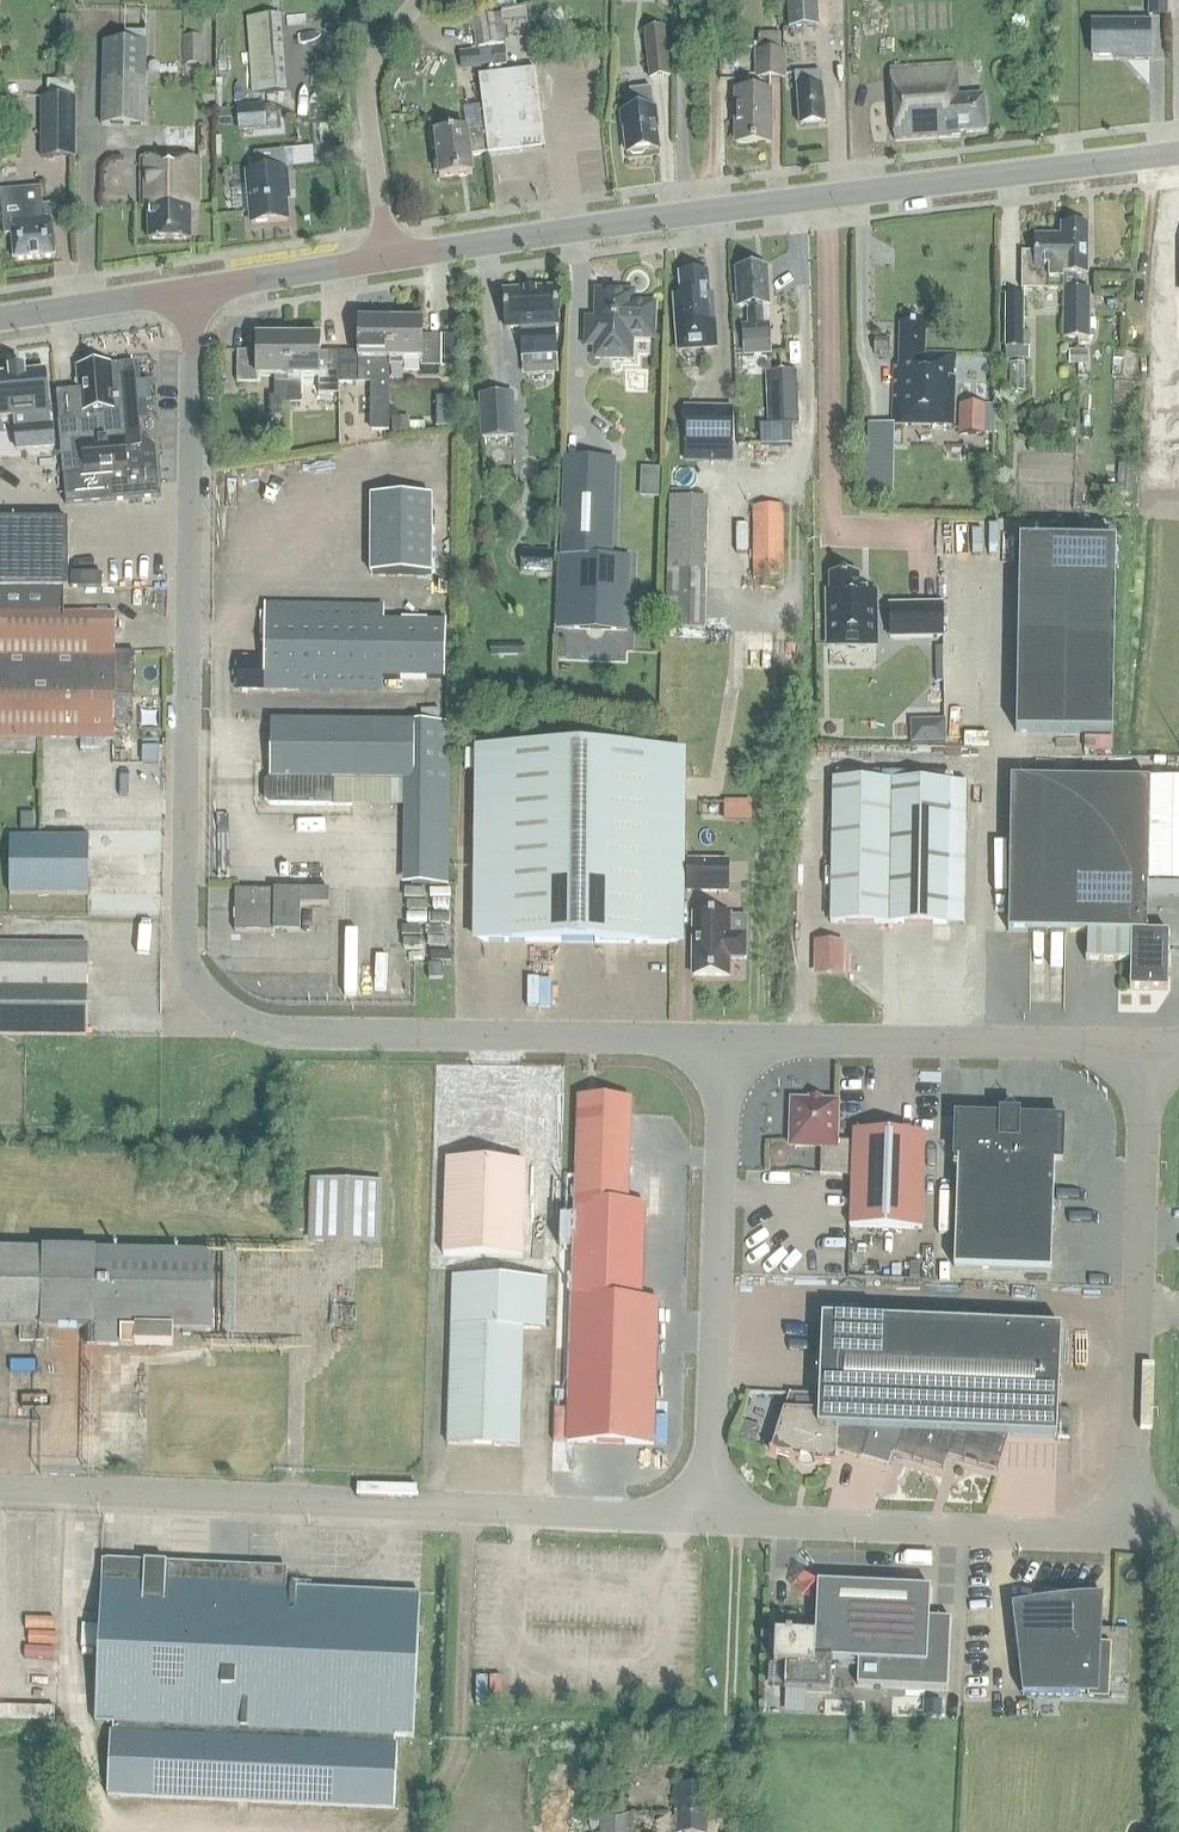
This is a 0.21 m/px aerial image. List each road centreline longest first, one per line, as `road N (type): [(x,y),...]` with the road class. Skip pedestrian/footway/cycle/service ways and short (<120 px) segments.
road 1 (unclassified): [(722,1047),(264,1035),(207,1013),(184,966),(195,295)]
road 2 (tertiary): [(394,257),(1178,154)]
road 3 (unclassified): [(0,1489),(709,1521)]
road 4 (unclassified): [(1134,1538),(1140,1053)]
road 5 (unclassified): [(709,1521),(722,1047)]
road 6 (unclassified): [(709,1521),(1134,1538)]
road 7 (unclassified): [(1140,1053),(722,1047)]
road 8 (residential): [(394,257),(371,135),(372,56),(412,0)]
road 9 (tertiary): [(195,295),(394,257)]
road 10 (tertiary): [(0,320),(195,295)]

